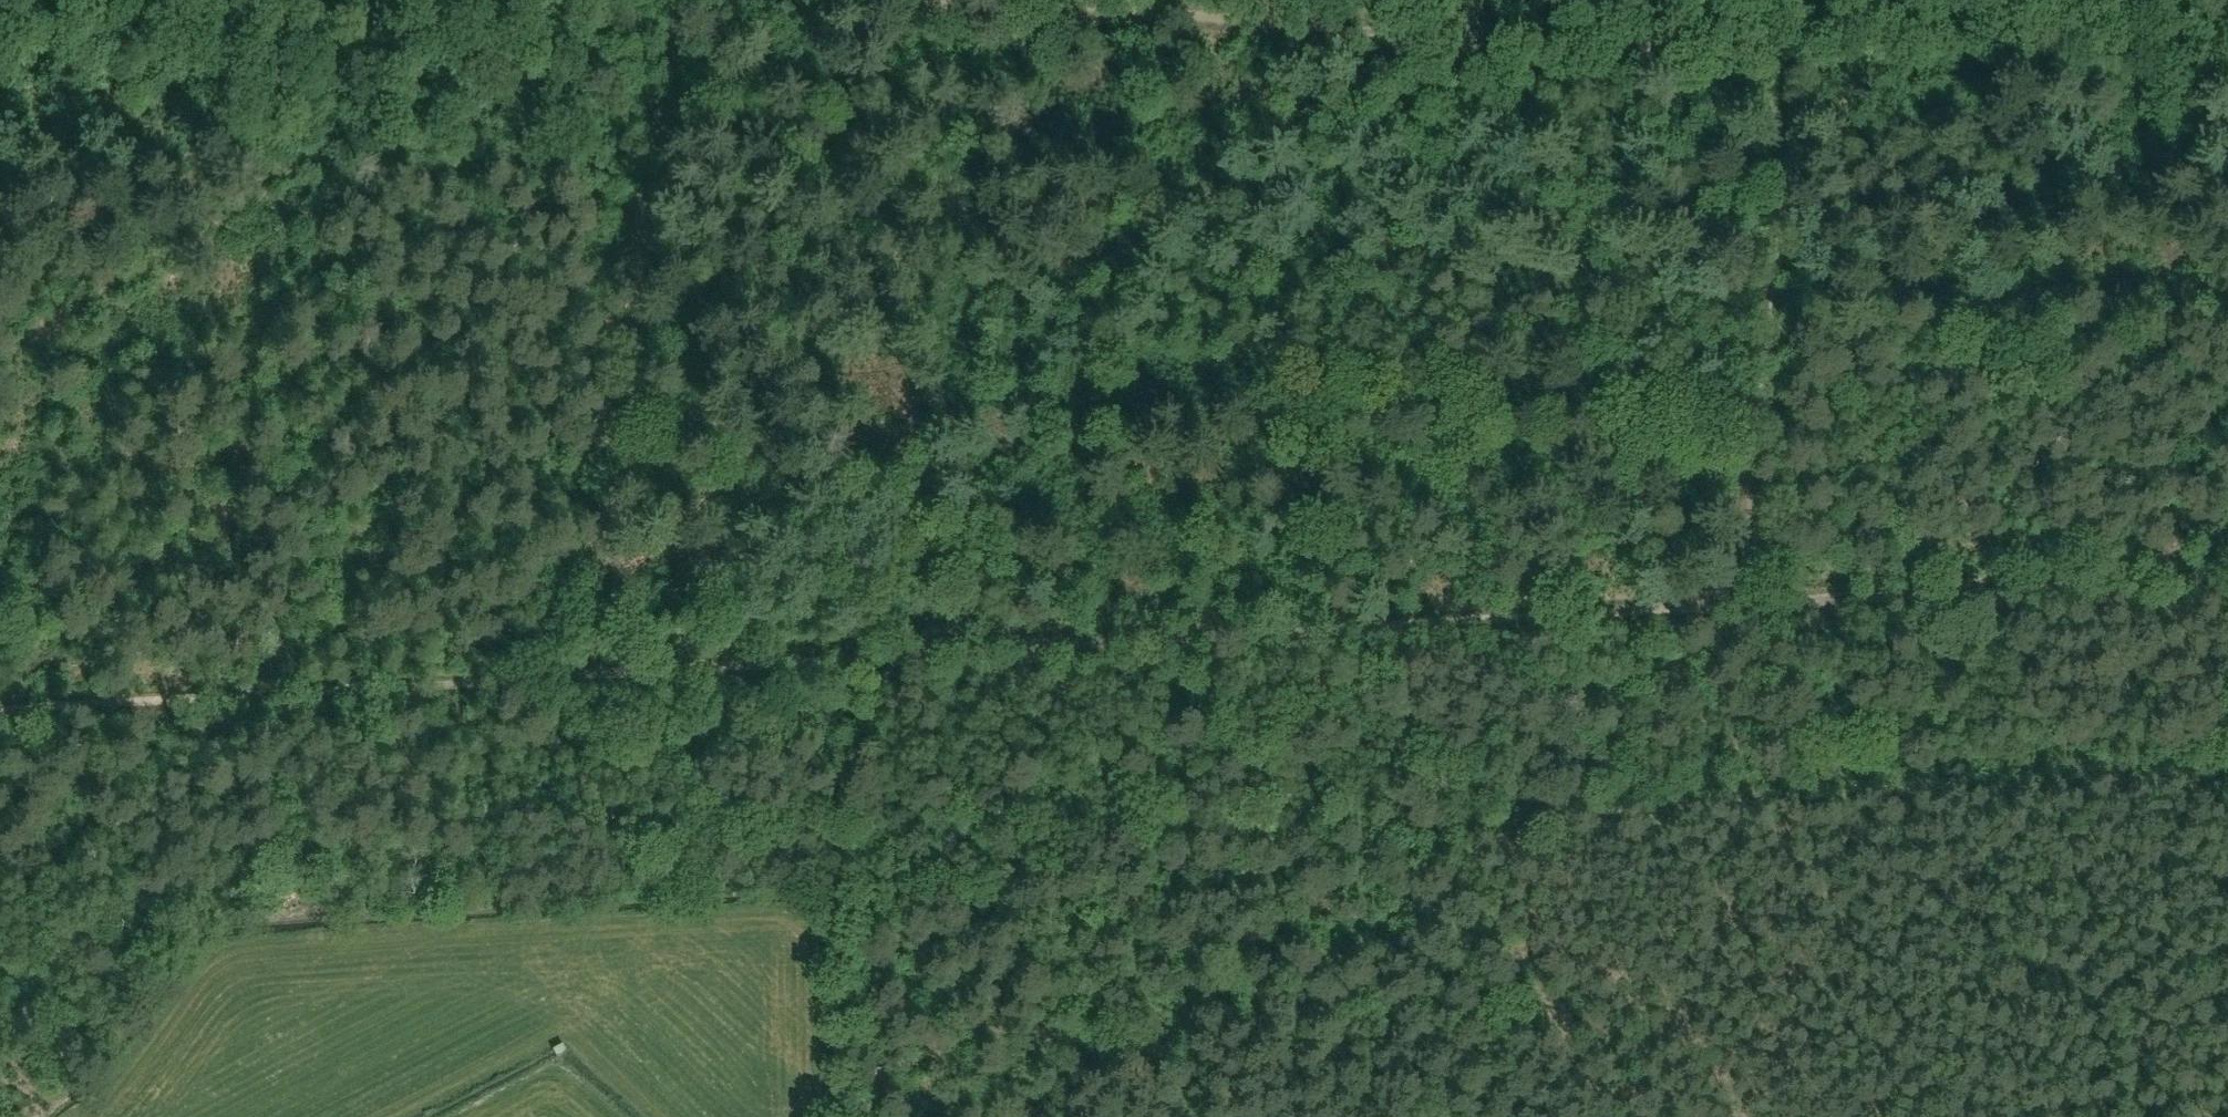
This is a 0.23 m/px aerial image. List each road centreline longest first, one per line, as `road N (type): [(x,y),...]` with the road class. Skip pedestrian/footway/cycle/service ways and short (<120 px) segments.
road 1 (track): [(1738,603),(533,671),(0,712)]
road 2 (track): [(941,0),(1787,64),(1768,333),(1738,603)]
road 3 (track): [(2227,572),(1738,603)]

